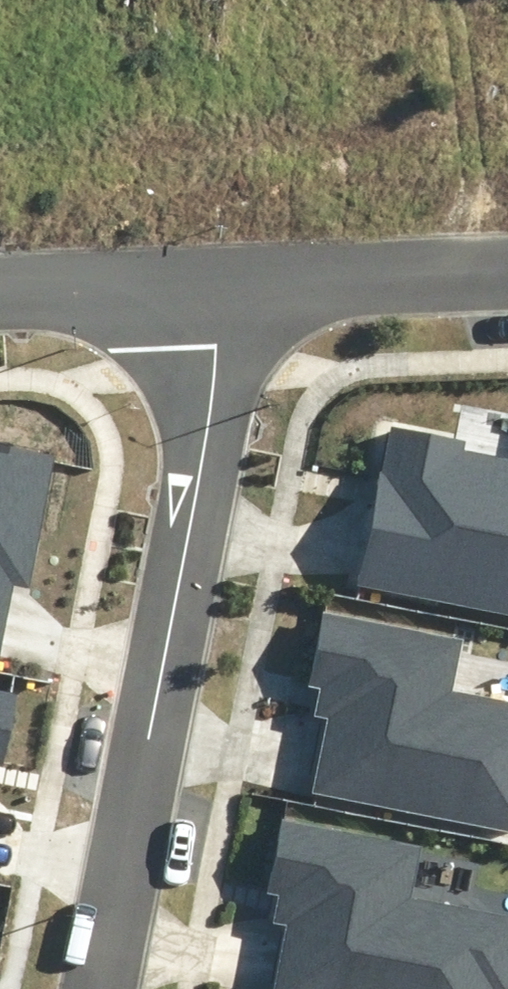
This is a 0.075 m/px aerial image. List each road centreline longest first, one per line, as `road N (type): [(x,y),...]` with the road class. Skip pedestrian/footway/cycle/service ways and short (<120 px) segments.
road 1 (residential): [(99,988),(212,400),(219,285)]
road 2 (residential): [(219,285),(507,276)]
road 3 (residential): [(0,293),(219,285)]

